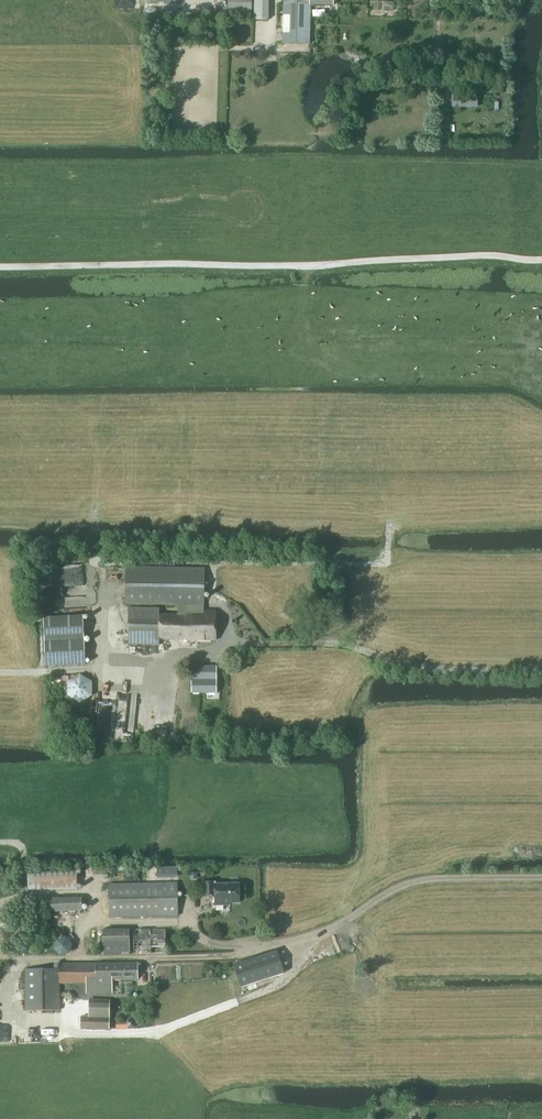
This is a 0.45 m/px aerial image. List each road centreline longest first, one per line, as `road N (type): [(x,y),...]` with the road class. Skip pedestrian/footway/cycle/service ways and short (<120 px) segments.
road 1 (track): [(541,261),(0,268)]
road 2 (track): [(258,944),(233,957),(0,957)]

